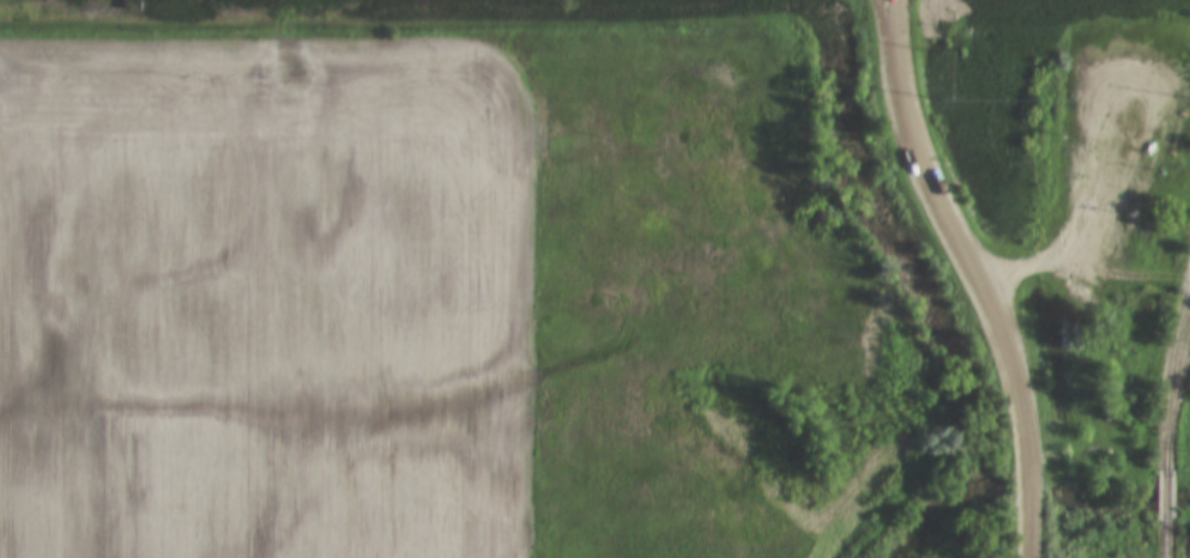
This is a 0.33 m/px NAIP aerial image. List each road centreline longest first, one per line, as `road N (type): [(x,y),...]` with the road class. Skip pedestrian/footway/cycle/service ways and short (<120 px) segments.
road 1 (residential): [(1029,557),(1029,463),(1011,358),(920,160),(902,104),(895,0)]

